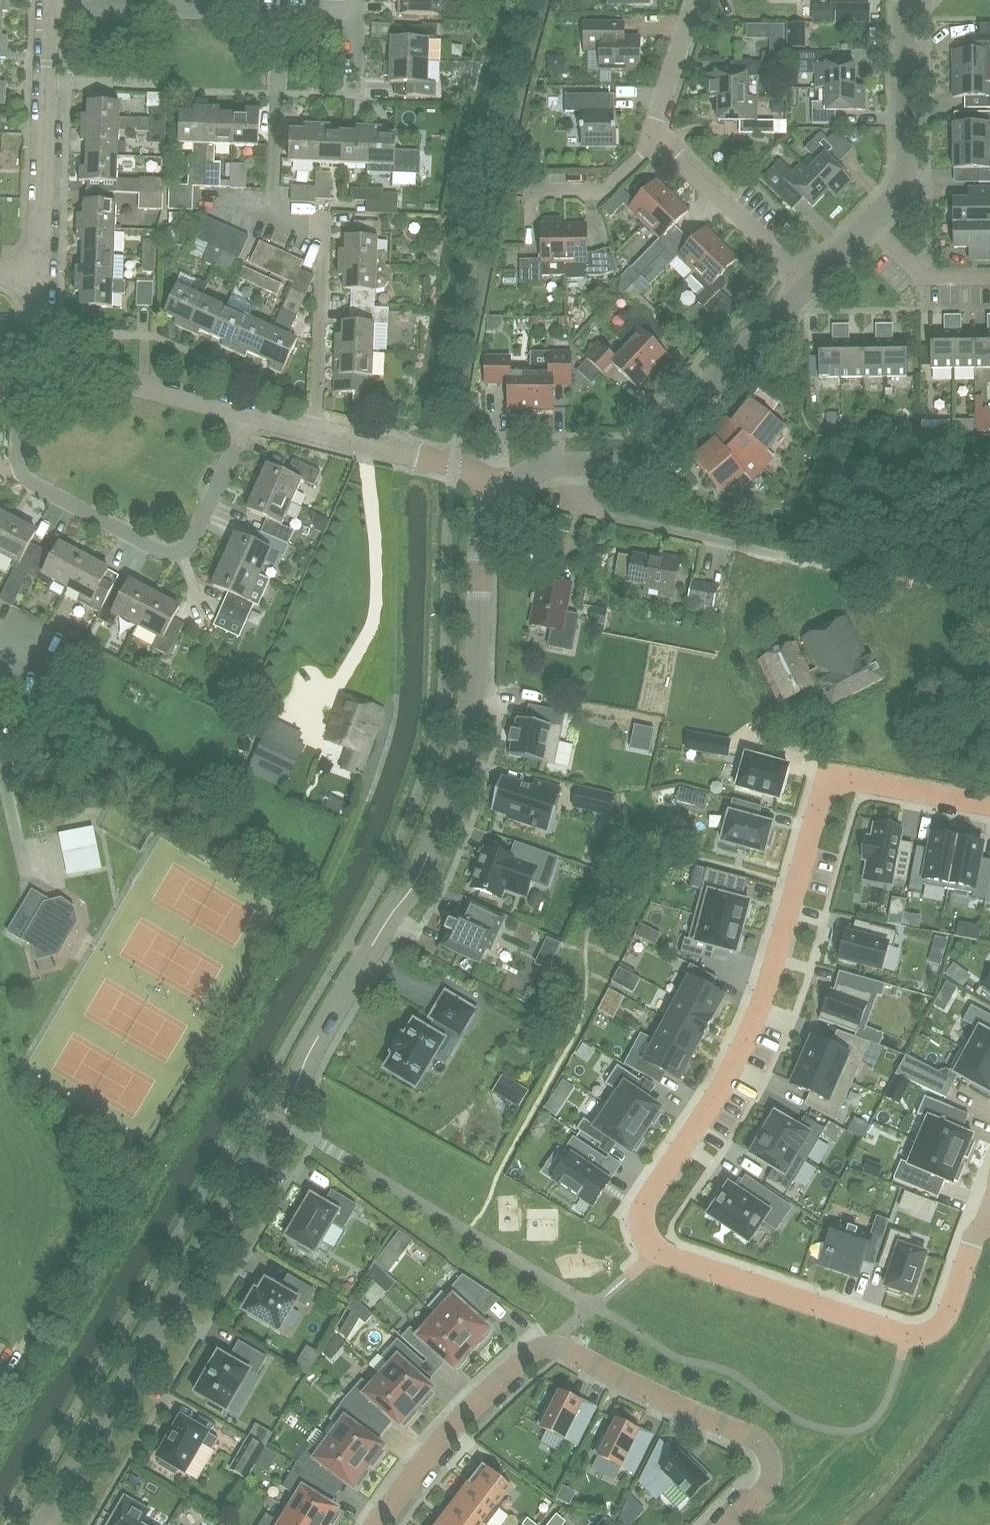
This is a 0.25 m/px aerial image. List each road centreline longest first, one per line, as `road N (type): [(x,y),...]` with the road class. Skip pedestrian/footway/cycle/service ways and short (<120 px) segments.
road 1 (unclassified): [(44,1524),(433,847),(471,721),(484,519),(495,492)]
road 2 (residential): [(989,801),(866,776),(829,791),(768,997),(727,1080),(643,1208),(648,1241),(668,1256),(906,1334)]
road 3 (residential): [(381,1524),(475,1404),(550,1347),(766,1446),(772,1475),(729,1524)]
road 4 (residential): [(39,348),(19,378),(21,471),(158,549),(192,544),(246,412)]
road 5 (residential): [(572,465),(576,495),(594,515),(954,587)]
road 6 (unclassified): [(572,465),(638,456),(808,283)]
road 7 (residential): [(37,276),(46,3)]
road 8 (residential): [(317,431),(322,247),(315,234),(271,217)]
road 9 (unclassified): [(867,221),(900,190),(906,169),(904,21),(914,0)]
road 10 (residential): [(278,13),(46,3)]
road 11 (residential): [(246,412),(64,368),(39,348)]
road 12 (residential): [(808,283),(655,141)]
road 13 (residential): [(271,217),(278,13)]
road 14 (residential): [(495,492),(469,469),(317,431)]
road 15 (residential): [(906,1334),(940,1322),(989,1203)]
road 16 (residential): [(655,141),(696,0)]
road 17 (residential): [(530,192),(606,190),(655,141)]
road 18 (unclassified): [(867,221),(925,275),(989,276)]

